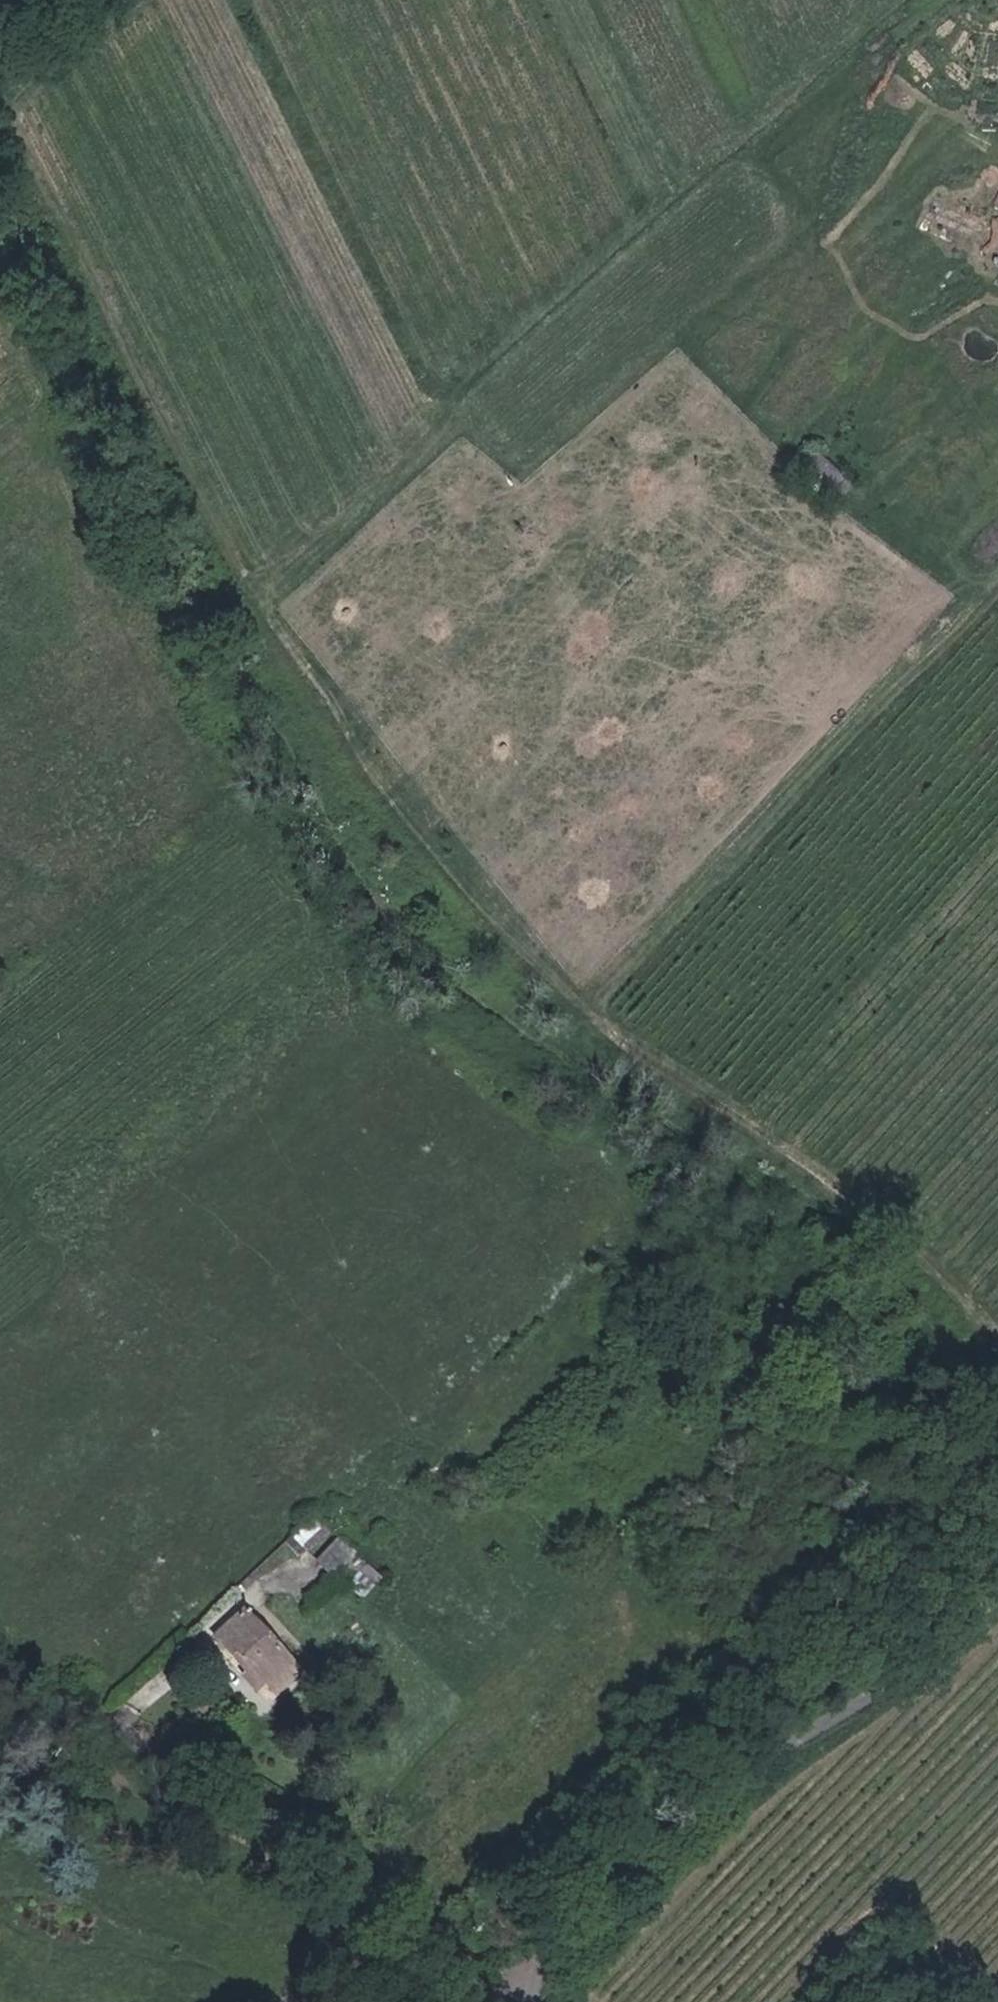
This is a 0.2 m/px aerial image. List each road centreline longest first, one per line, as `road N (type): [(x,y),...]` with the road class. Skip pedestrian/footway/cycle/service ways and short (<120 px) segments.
road 1 (unclassified): [(513,2001),(616,1880),(743,1777),(997,1599)]
road 2 (unclassified): [(513,2001),(244,1795),(72,1714),(0,1662)]

